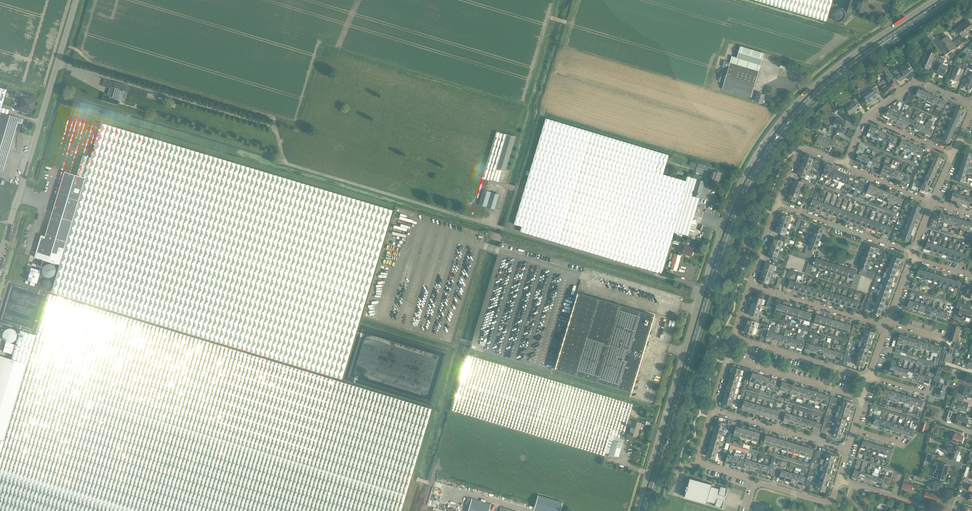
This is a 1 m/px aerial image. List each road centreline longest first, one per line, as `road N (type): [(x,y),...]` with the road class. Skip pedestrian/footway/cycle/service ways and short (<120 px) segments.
road 1 (primary): [(645,510),(723,249),(758,168),(820,92),(950,0)]
road 2 (unclassified): [(637,510),(703,287),(750,166),(819,81),(934,0)]
road 3 (unclassified): [(0,258),(76,0)]
road 4 (track): [(272,116),(95,63),(75,49)]
road 5 (residential): [(776,203),(912,256)]
road 6 (residential): [(888,324),(749,285)]
road 7 (residential): [(727,357),(863,398)]
road 8 (residential): [(869,378),(733,337)]
road 9 (residential): [(847,451),(712,409)]
road 10 (residential): [(971,104),(916,82),(868,117)]

